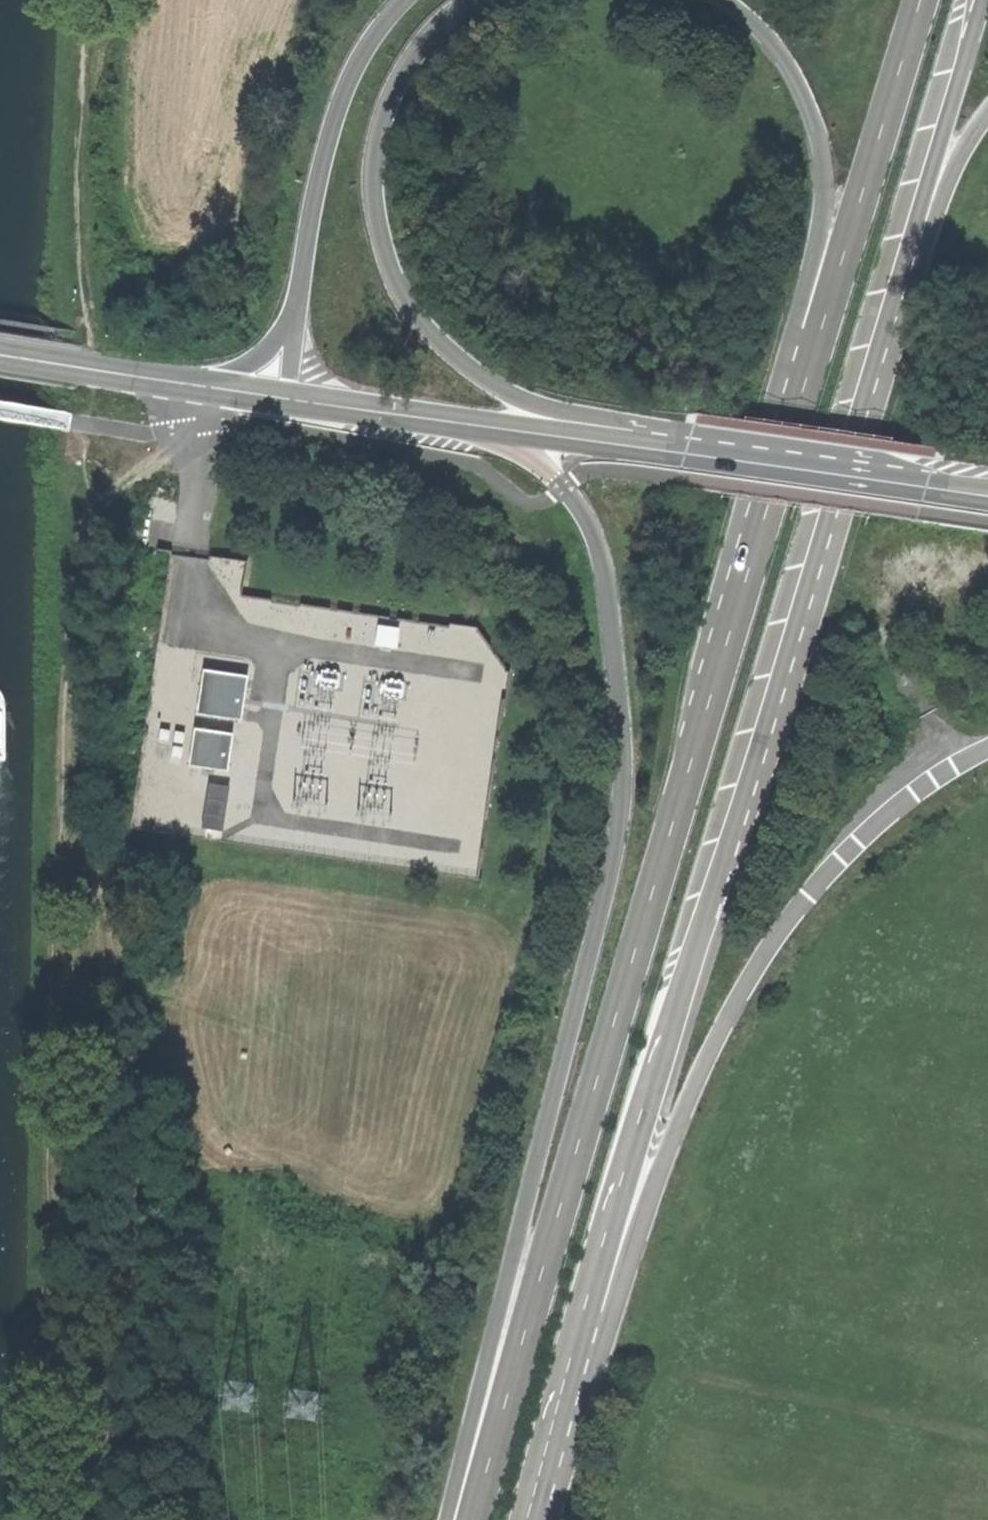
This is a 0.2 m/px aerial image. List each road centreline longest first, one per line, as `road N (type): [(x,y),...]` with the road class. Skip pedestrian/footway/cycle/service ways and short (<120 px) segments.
road 1 (primary): [(918,0),(538,1260),(467,1519)]
road 2 (primary): [(534,1519),(976,0)]
road 3 (track): [(41,1519),(53,912),(93,516),(218,388)]
road 4 (residential): [(987,495),(218,388)]
road 5 (track): [(63,813),(133,1004),(140,1185),(127,1519)]
road 6 (track): [(94,369),(81,236),(86,52)]
road 7 (residential): [(218,388),(0,354)]
road 8 (unclassified): [(218,388),(192,553)]

